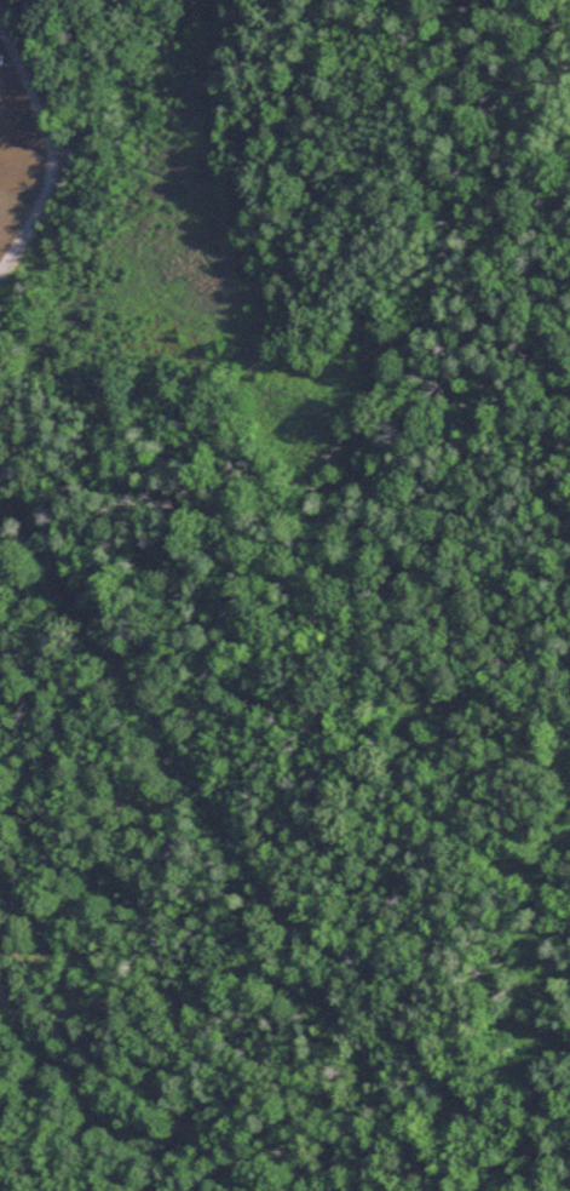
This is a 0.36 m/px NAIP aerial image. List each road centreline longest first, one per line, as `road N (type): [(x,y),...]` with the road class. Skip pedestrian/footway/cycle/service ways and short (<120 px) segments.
road 1 (residential): [(266,1190),(174,1107),(0,911)]

